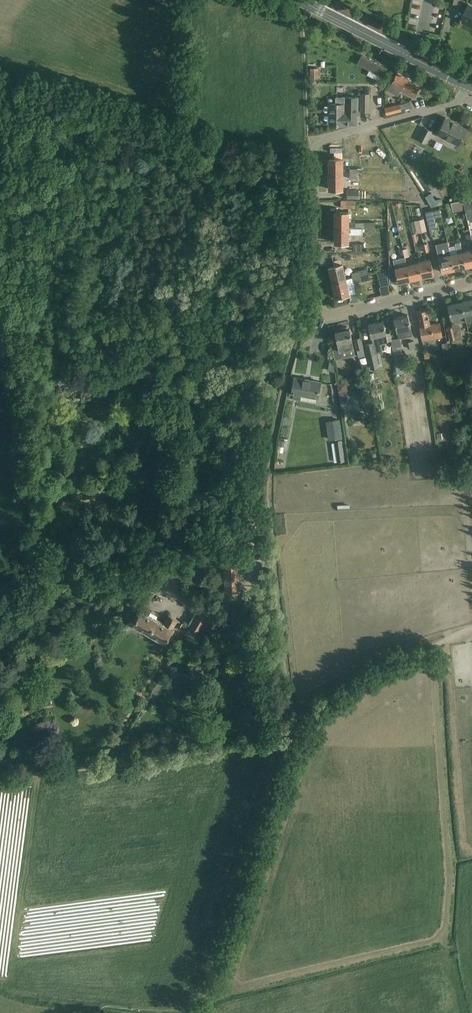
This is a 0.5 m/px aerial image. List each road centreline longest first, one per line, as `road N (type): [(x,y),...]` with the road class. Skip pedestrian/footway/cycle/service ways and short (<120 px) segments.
road 1 (track): [(284,741),(268,469),(297,337)]
road 2 (residential): [(324,316),(313,268),(309,153),(317,140),(465,101)]
road 3 (track): [(284,741),(0,781)]
road 4 (tertiary): [(471,88),(299,0)]
road 5 (residential): [(324,316),(471,281)]

